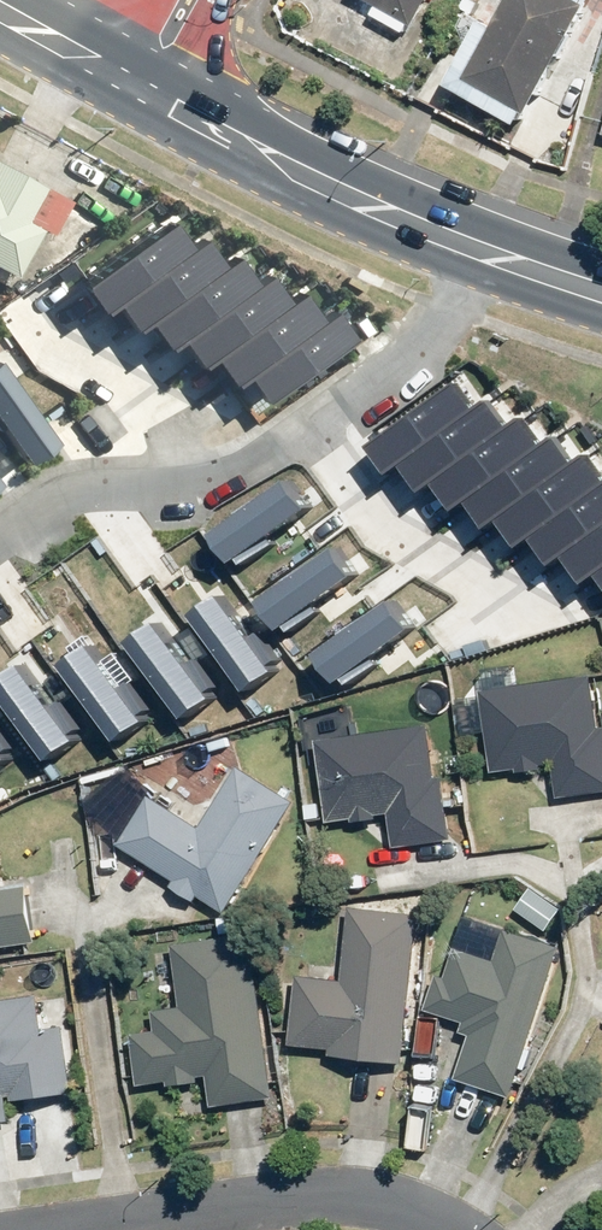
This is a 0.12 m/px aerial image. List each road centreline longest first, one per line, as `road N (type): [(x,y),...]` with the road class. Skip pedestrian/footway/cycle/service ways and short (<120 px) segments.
road 1 (residential): [(503,259),(372,403),(240,493),(169,525),(50,530),(0,551)]
road 2 (primary): [(140,94),(348,198),(503,259)]
road 3 (residential): [(457,1229),(409,1208),(350,1199),(97,1229)]
road 4 (primary): [(0,14),(140,94)]

